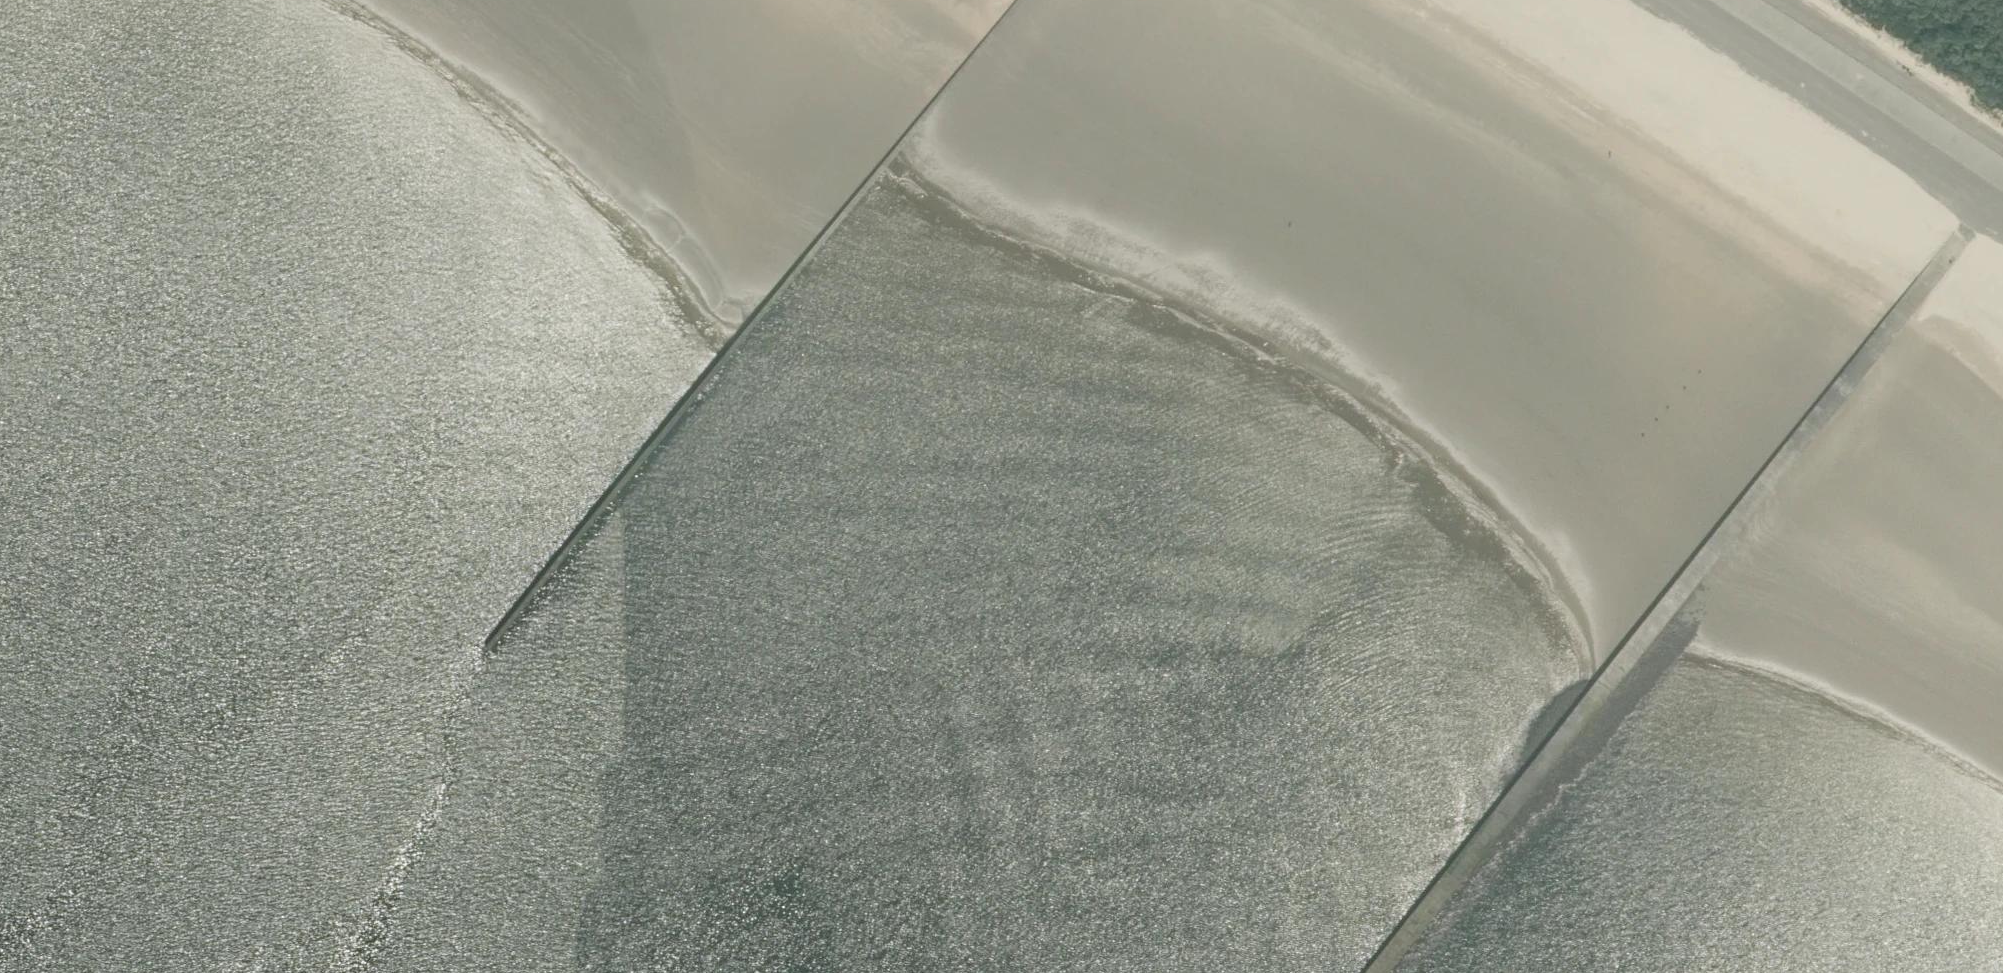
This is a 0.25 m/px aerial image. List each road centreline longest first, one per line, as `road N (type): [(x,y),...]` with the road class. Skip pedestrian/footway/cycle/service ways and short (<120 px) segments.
road 1 (track): [(2002,136),(1798,0)]

